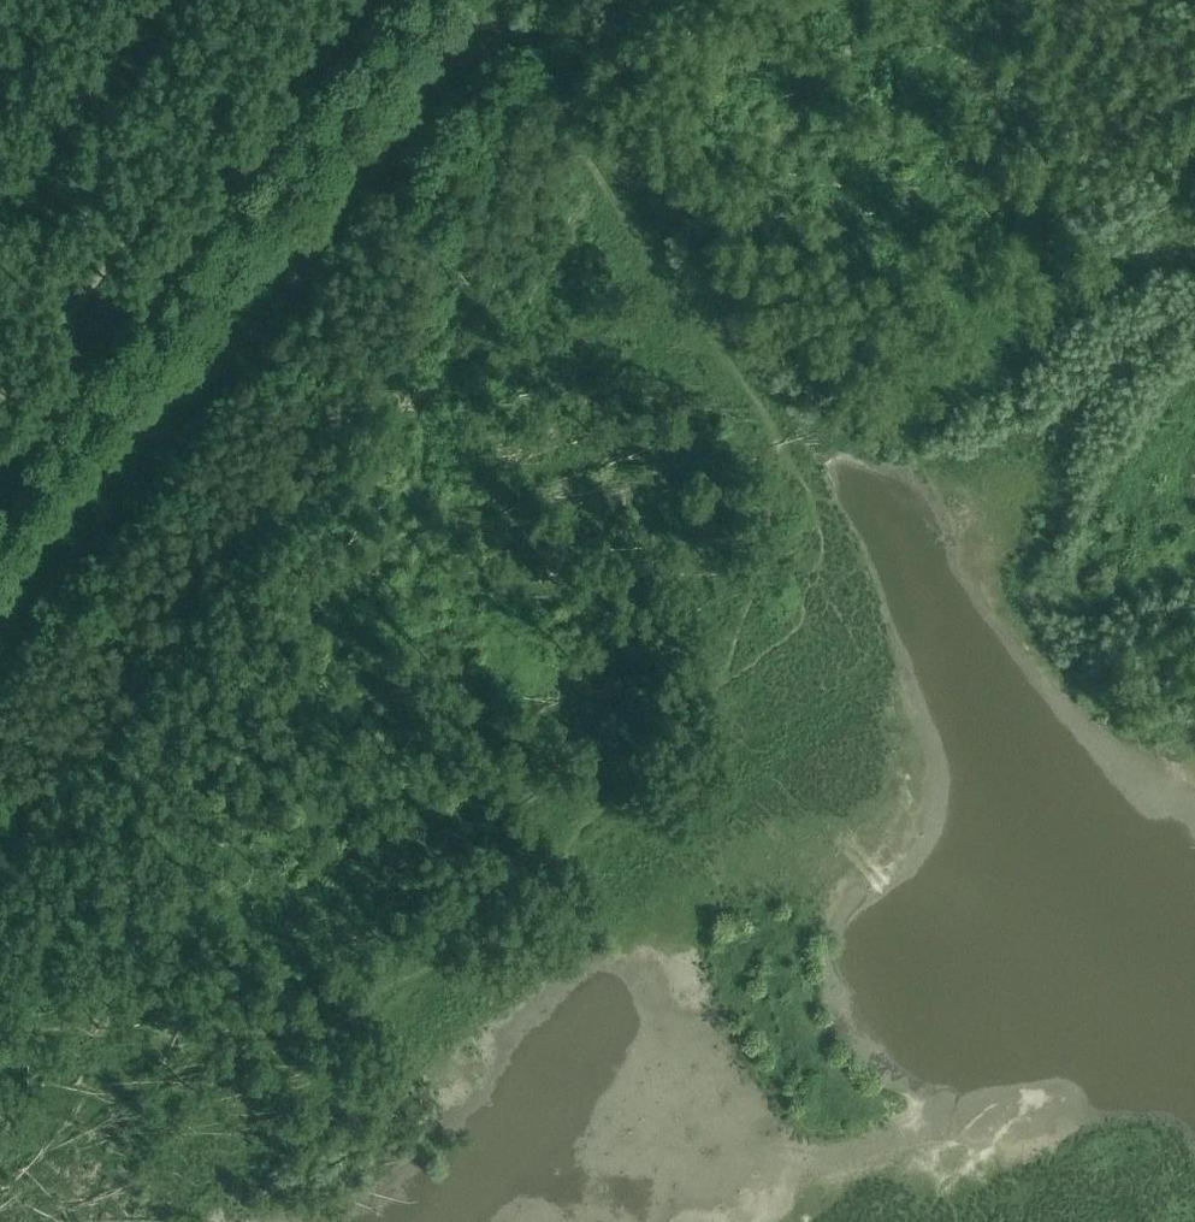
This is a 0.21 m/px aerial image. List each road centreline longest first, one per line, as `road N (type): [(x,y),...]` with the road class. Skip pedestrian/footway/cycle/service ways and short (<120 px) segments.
road 1 (track): [(427,0),(0,513)]

